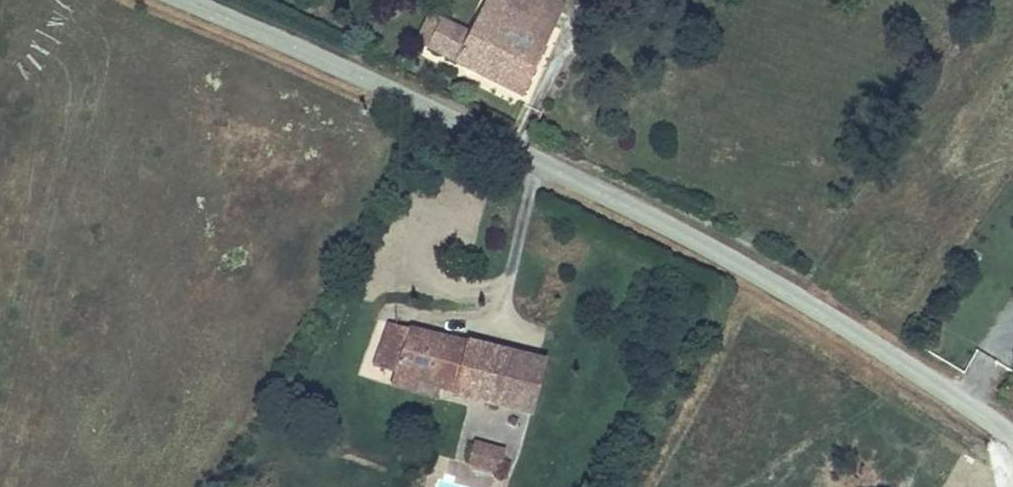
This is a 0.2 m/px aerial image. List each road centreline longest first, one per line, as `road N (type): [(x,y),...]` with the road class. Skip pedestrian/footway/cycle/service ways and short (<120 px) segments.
road 1 (tertiary): [(1012,433),(910,362),(676,226),(201,0)]

